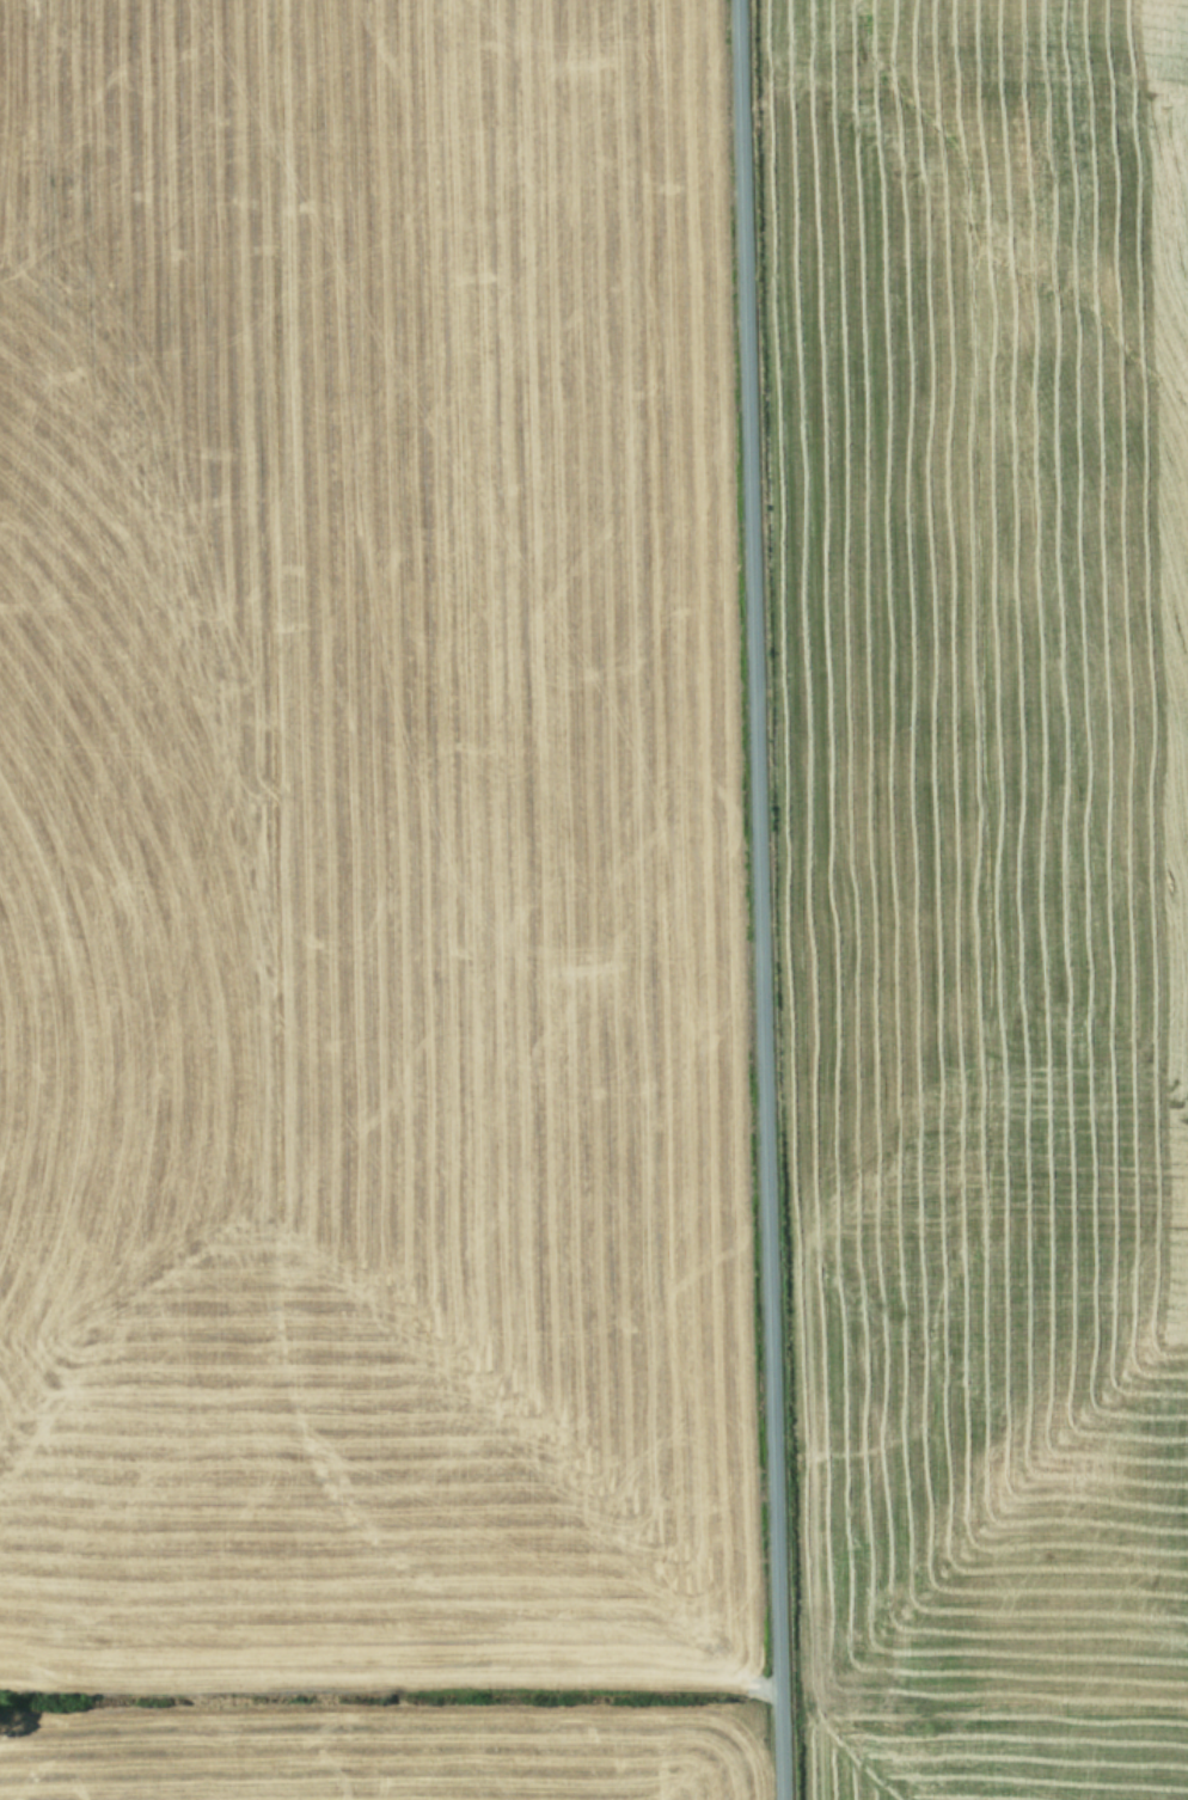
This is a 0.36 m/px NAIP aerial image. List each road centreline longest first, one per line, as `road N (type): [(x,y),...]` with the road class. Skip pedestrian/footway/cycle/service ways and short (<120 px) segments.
road 1 (residential): [(784,1799),(739,0)]

